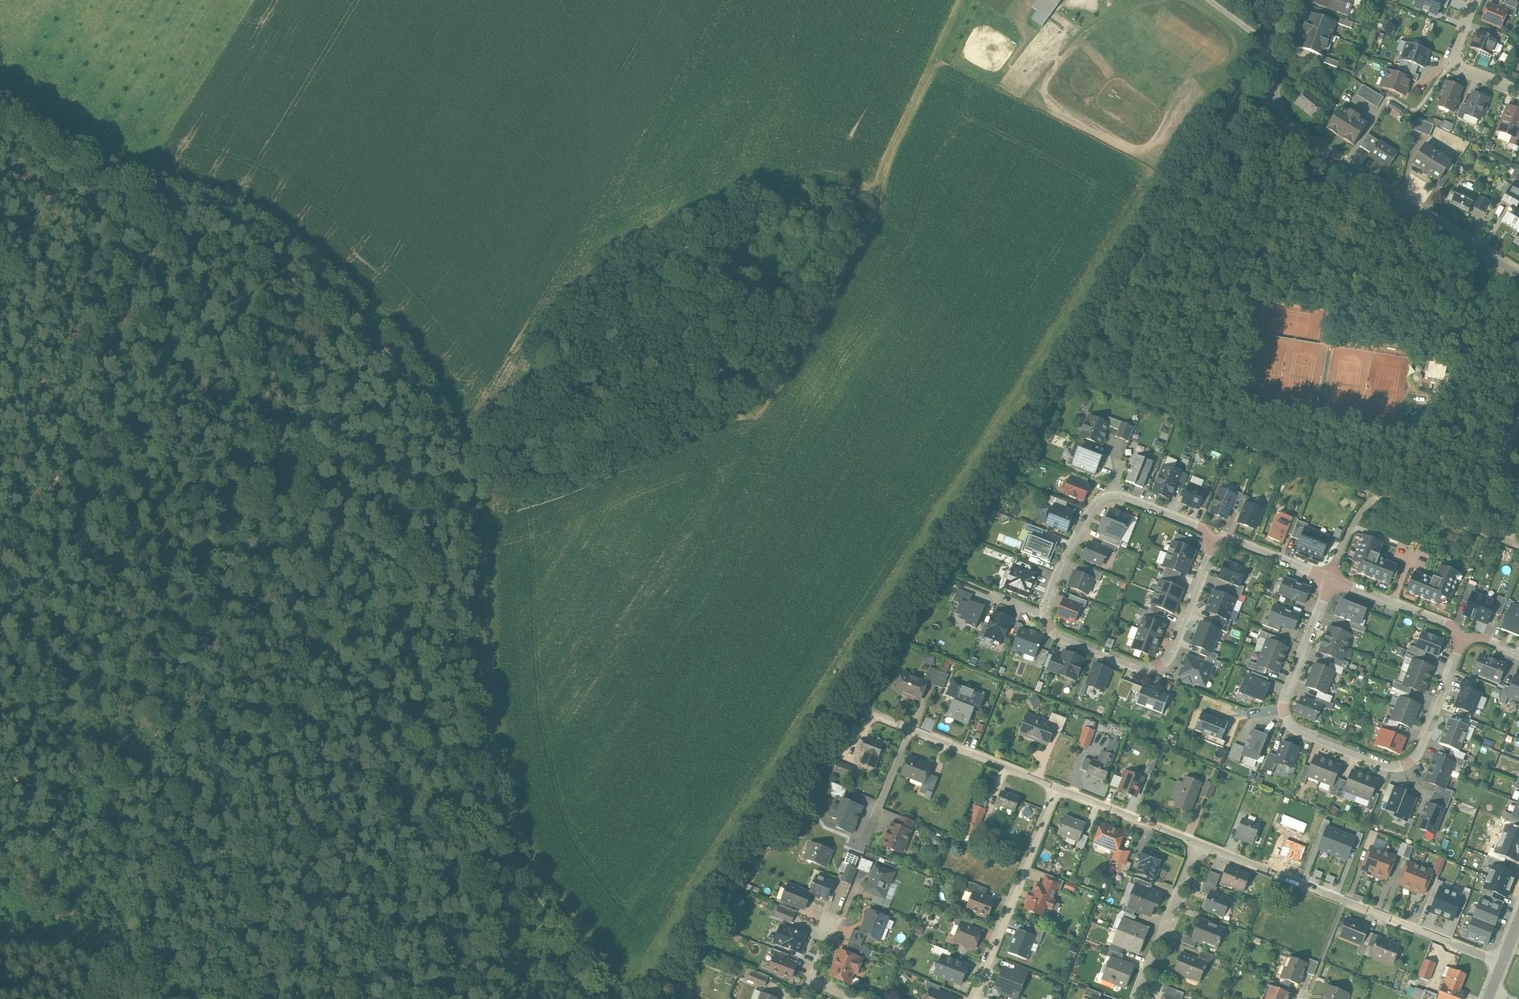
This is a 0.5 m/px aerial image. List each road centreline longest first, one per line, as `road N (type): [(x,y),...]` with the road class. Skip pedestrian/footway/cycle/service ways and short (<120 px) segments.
road 1 (track): [(673,998),(688,958),(1087,341),(1249,75),(1264,36)]
road 2 (track): [(0,631),(162,194)]
road 3 (residential): [(1464,633),(1420,746),(1406,763),(1387,765),(1302,732),(1286,718),(1285,698),(1332,579)]
road 4 (residential): [(1217,534),(1127,497),(1101,500),(1049,593),(1045,617),(1068,641),(1137,667),(1153,668),(1172,652)]
road 5 (tertiary): [(1518,272),(1288,122),(1274,68),(1285,0)]
road 6 (track): [(1374,498),(1266,463),(1188,419),(1181,402),(1153,389),(1142,373),(1106,363),(1087,341)]
road 7 (residential): [(1503,963),(1199,839)]
road 8 (track): [(0,739),(60,812),(129,921),(197,998)]
road 9 (track): [(1332,579),(1355,518),(1380,495),(1518,547)]
road 10 (residential): [(970,998),(1059,787)]
road 11 (residential): [(1136,998),(1199,839)]
road 12 (track): [(602,972),(582,984),(531,968),(453,998)]
road 13 (residential): [(1059,787),(912,728)]
road 14 (residential): [(1199,839),(1059,787)]
road 15 (residential): [(1464,633),(1332,579)]
road 16 (residential): [(1475,0),(1455,59),(1518,92)]
road 17 (residential): [(1172,652),(1217,534)]
road 18 (residential): [(1332,579),(1217,534)]

